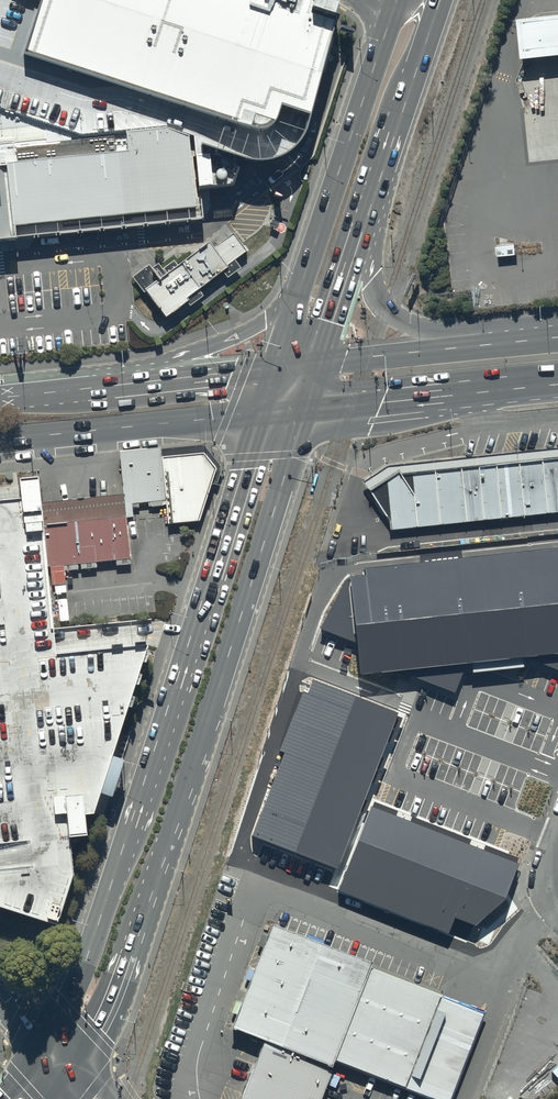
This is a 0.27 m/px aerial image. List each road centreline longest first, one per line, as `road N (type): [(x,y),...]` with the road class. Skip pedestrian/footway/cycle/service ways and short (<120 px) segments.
road 1 (secondary): [(303,411),(112,997),(75,1071)]
road 2 (secondary): [(45,1040),(76,985),(116,870),(260,415)]
road 3 (trunk): [(372,204),(376,295),(407,326),(440,330),(557,318)]
road 4 (trunk): [(308,266),(397,0)]
road 5 (trunk): [(260,415),(0,439)]
road 6 (trunk): [(87,388),(266,320),(308,266)]
road 7 (primary): [(557,384),(303,411)]
road 8 (primary): [(318,364),(557,337)]
road 9 (trunk): [(440,0),(372,204)]
road 10 (trunk): [(87,388),(274,368)]
road 11 (trunk): [(372,204),(318,364)]

